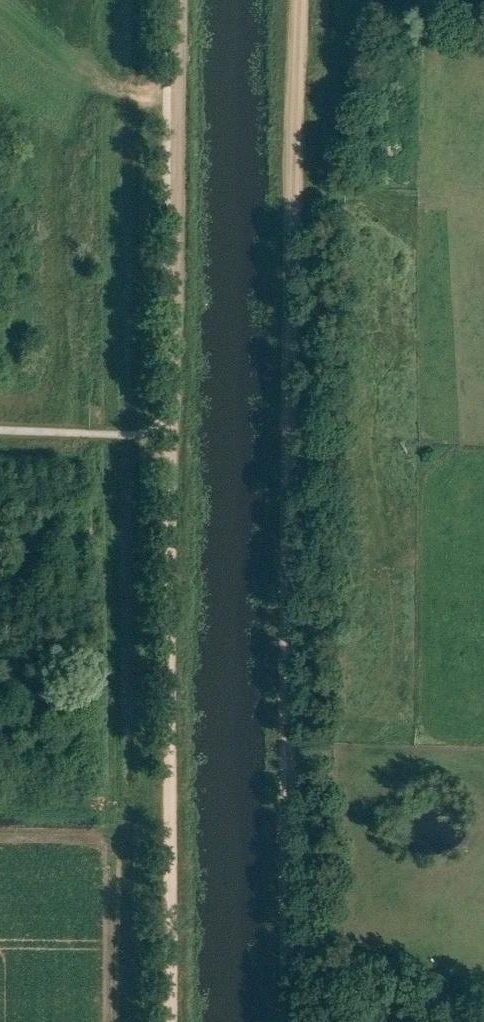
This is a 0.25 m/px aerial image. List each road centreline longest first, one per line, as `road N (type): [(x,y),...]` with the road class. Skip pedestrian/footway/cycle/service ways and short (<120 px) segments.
road 1 (track): [(292,1021),(293,316),(302,0)]
road 2 (track): [(169,1021),(172,426)]
road 3 (track): [(172,426),(179,0)]

